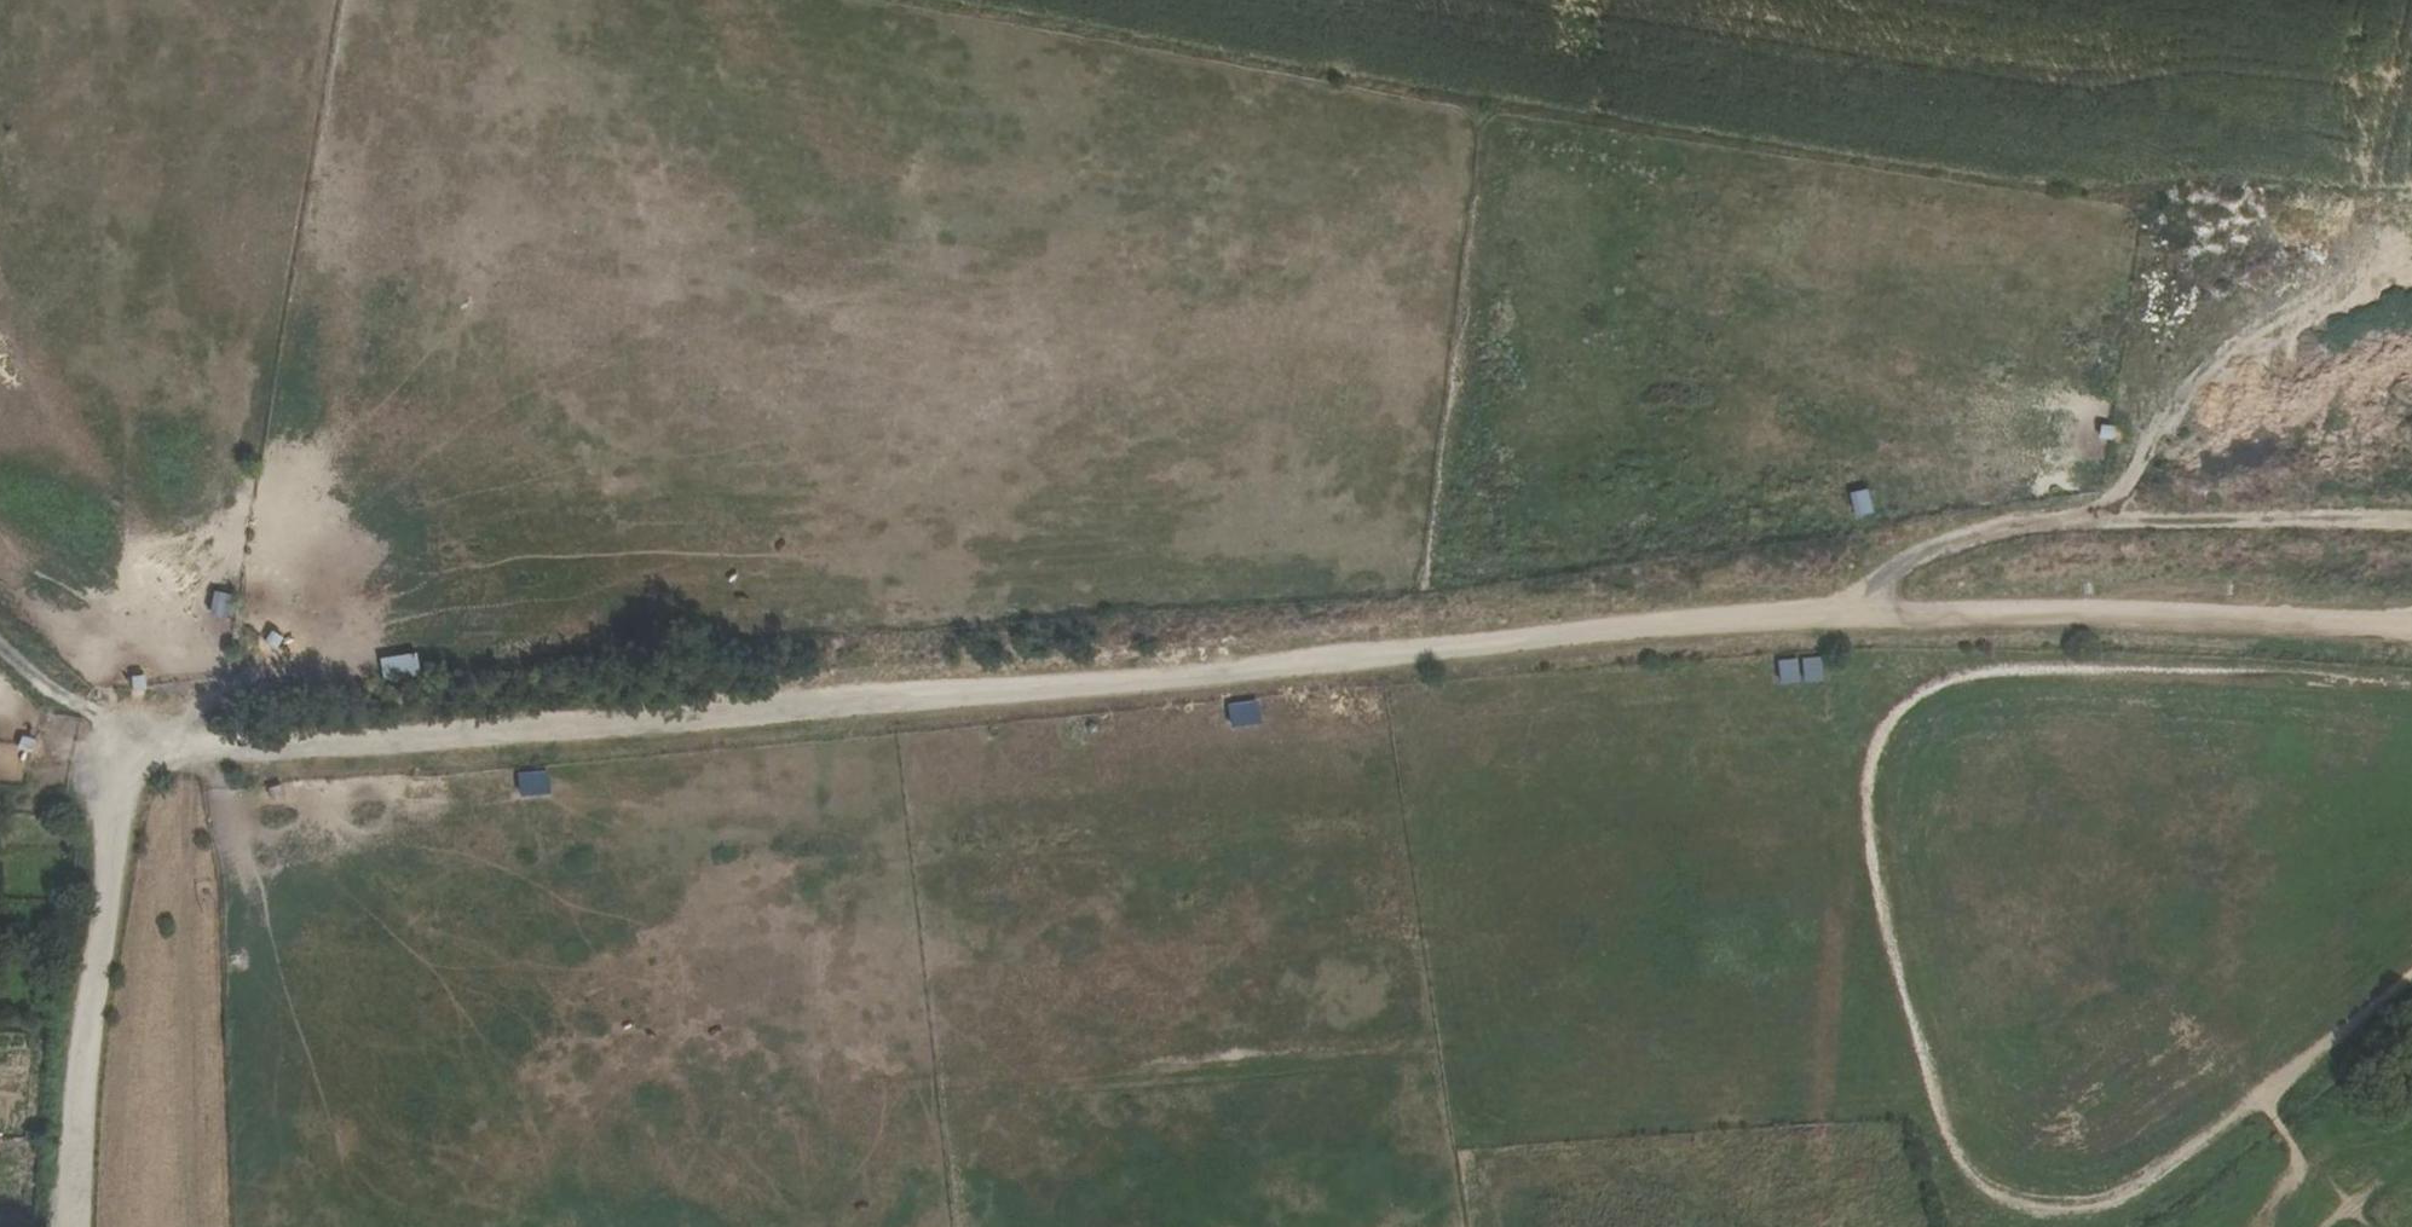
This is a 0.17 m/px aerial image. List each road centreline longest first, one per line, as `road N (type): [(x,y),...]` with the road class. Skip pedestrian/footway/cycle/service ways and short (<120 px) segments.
road 1 (track): [(89,1226),(128,783),(1602,636),(1946,615),(2411,629)]
road 2 (track): [(1837,622),(1912,562),(1995,524),(2121,515),(2411,524)]

